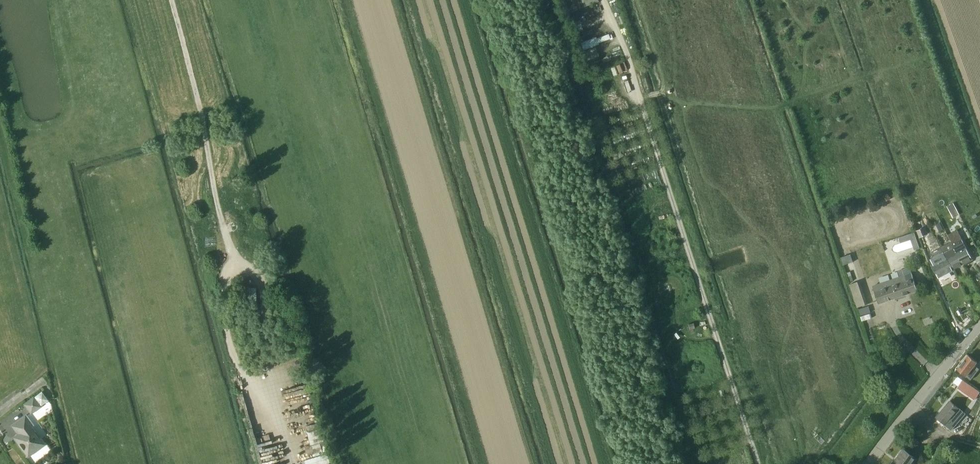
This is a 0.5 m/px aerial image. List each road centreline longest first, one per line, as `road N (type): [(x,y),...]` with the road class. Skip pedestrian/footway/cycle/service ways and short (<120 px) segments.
road 1 (tertiary): [(869,463),(979,325)]

